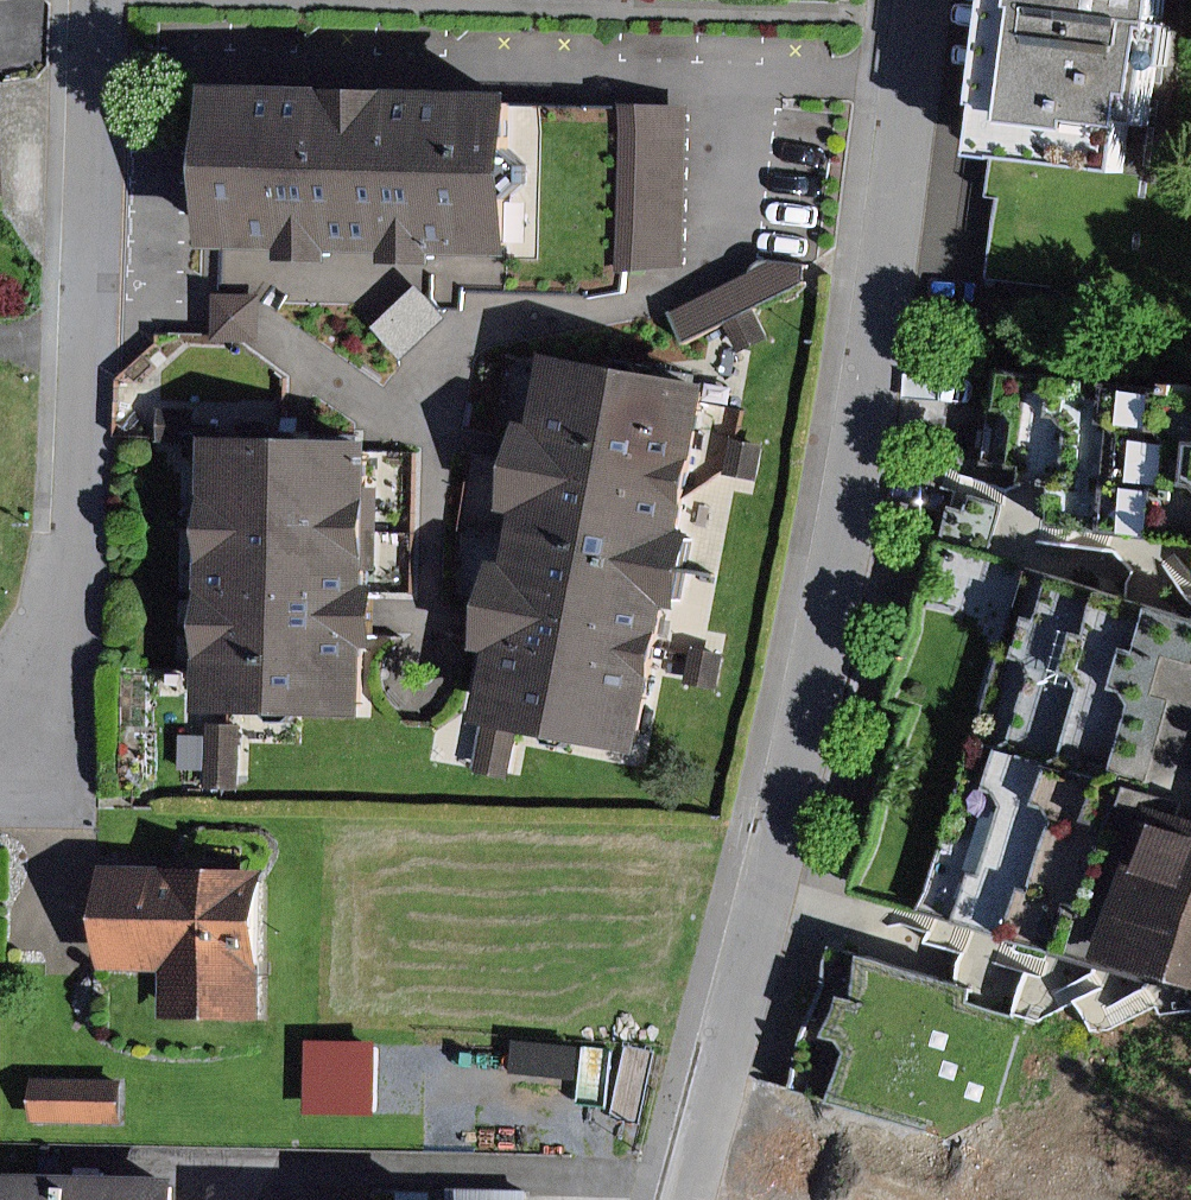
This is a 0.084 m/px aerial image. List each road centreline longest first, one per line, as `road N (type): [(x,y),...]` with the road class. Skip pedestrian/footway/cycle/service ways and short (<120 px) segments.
road 1 (residential): [(691,1199),(804,781),(933,0)]
road 2 (residential): [(96,0),(68,787),(0,796)]

